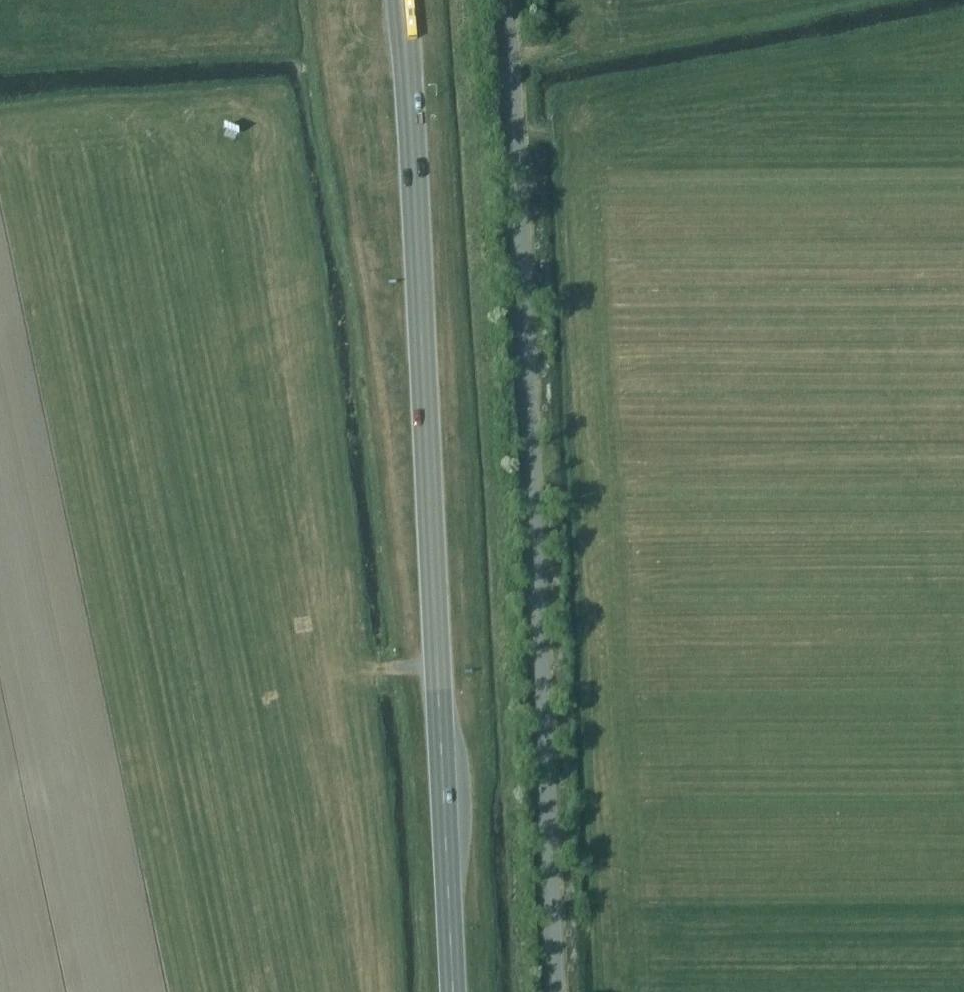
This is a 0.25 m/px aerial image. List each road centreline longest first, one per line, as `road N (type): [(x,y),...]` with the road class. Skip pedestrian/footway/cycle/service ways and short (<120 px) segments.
road 1 (unclassified): [(556,991),(500,0)]
road 2 (tertiary): [(452,991),(404,31)]

